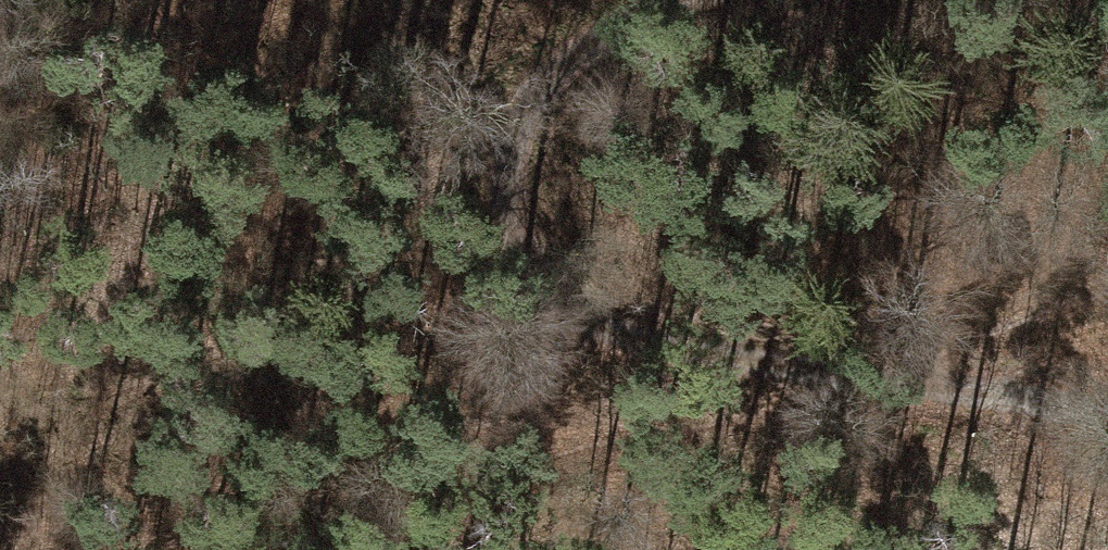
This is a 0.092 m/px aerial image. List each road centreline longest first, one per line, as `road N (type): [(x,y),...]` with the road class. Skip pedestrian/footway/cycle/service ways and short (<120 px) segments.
road 1 (track): [(654,0),(581,37),(533,77),(507,116),(499,204),(532,291),(570,321),(618,340),(900,387)]
road 2 (track): [(262,549),(787,402),(900,387)]
road 3 (track): [(900,387),(1107,436)]

